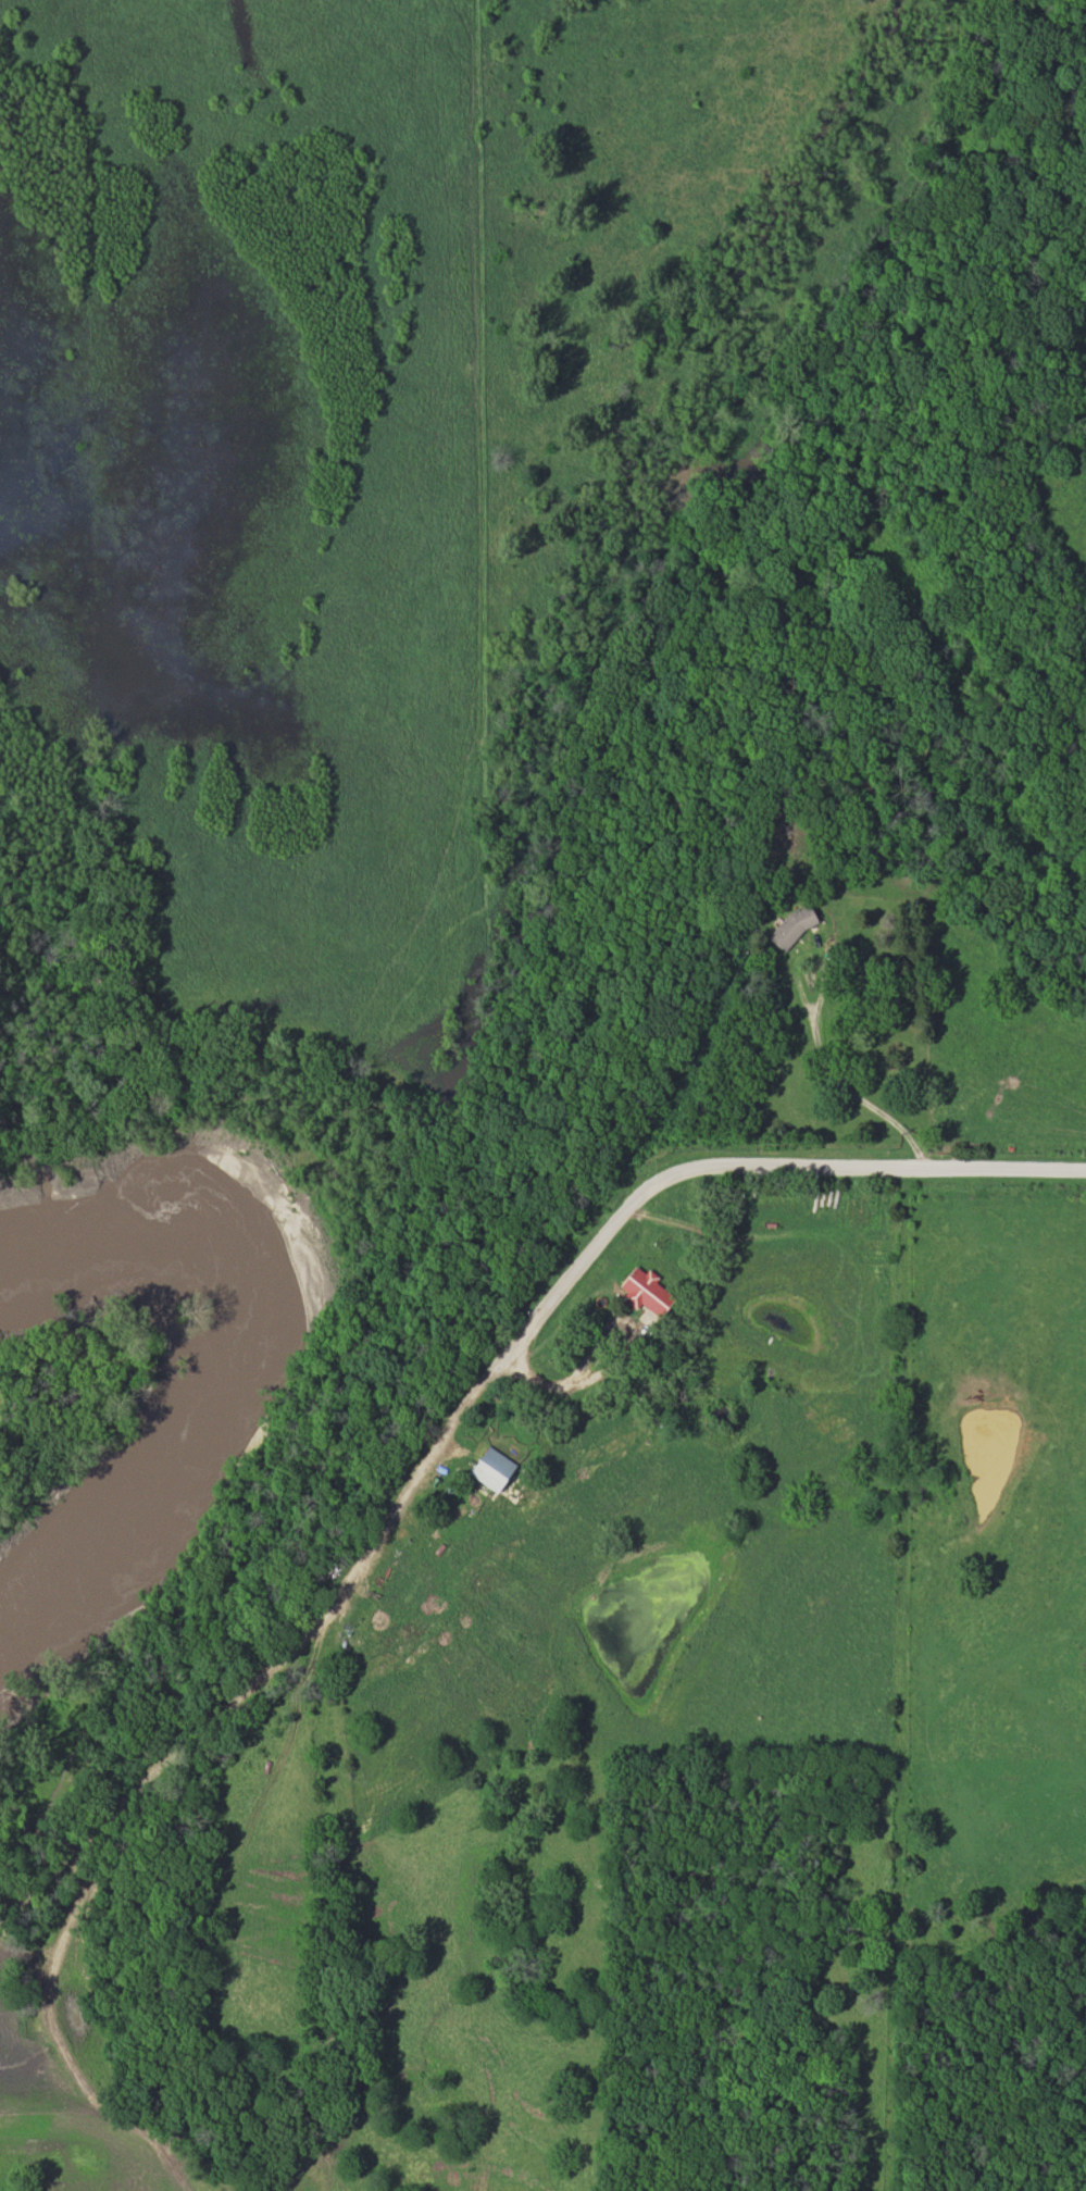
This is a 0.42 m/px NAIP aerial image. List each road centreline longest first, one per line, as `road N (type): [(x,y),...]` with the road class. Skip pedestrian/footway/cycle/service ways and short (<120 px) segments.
road 1 (residential): [(0,1914),(330,1621),(470,1412),(658,1184),(714,1166),(1085,1170)]

